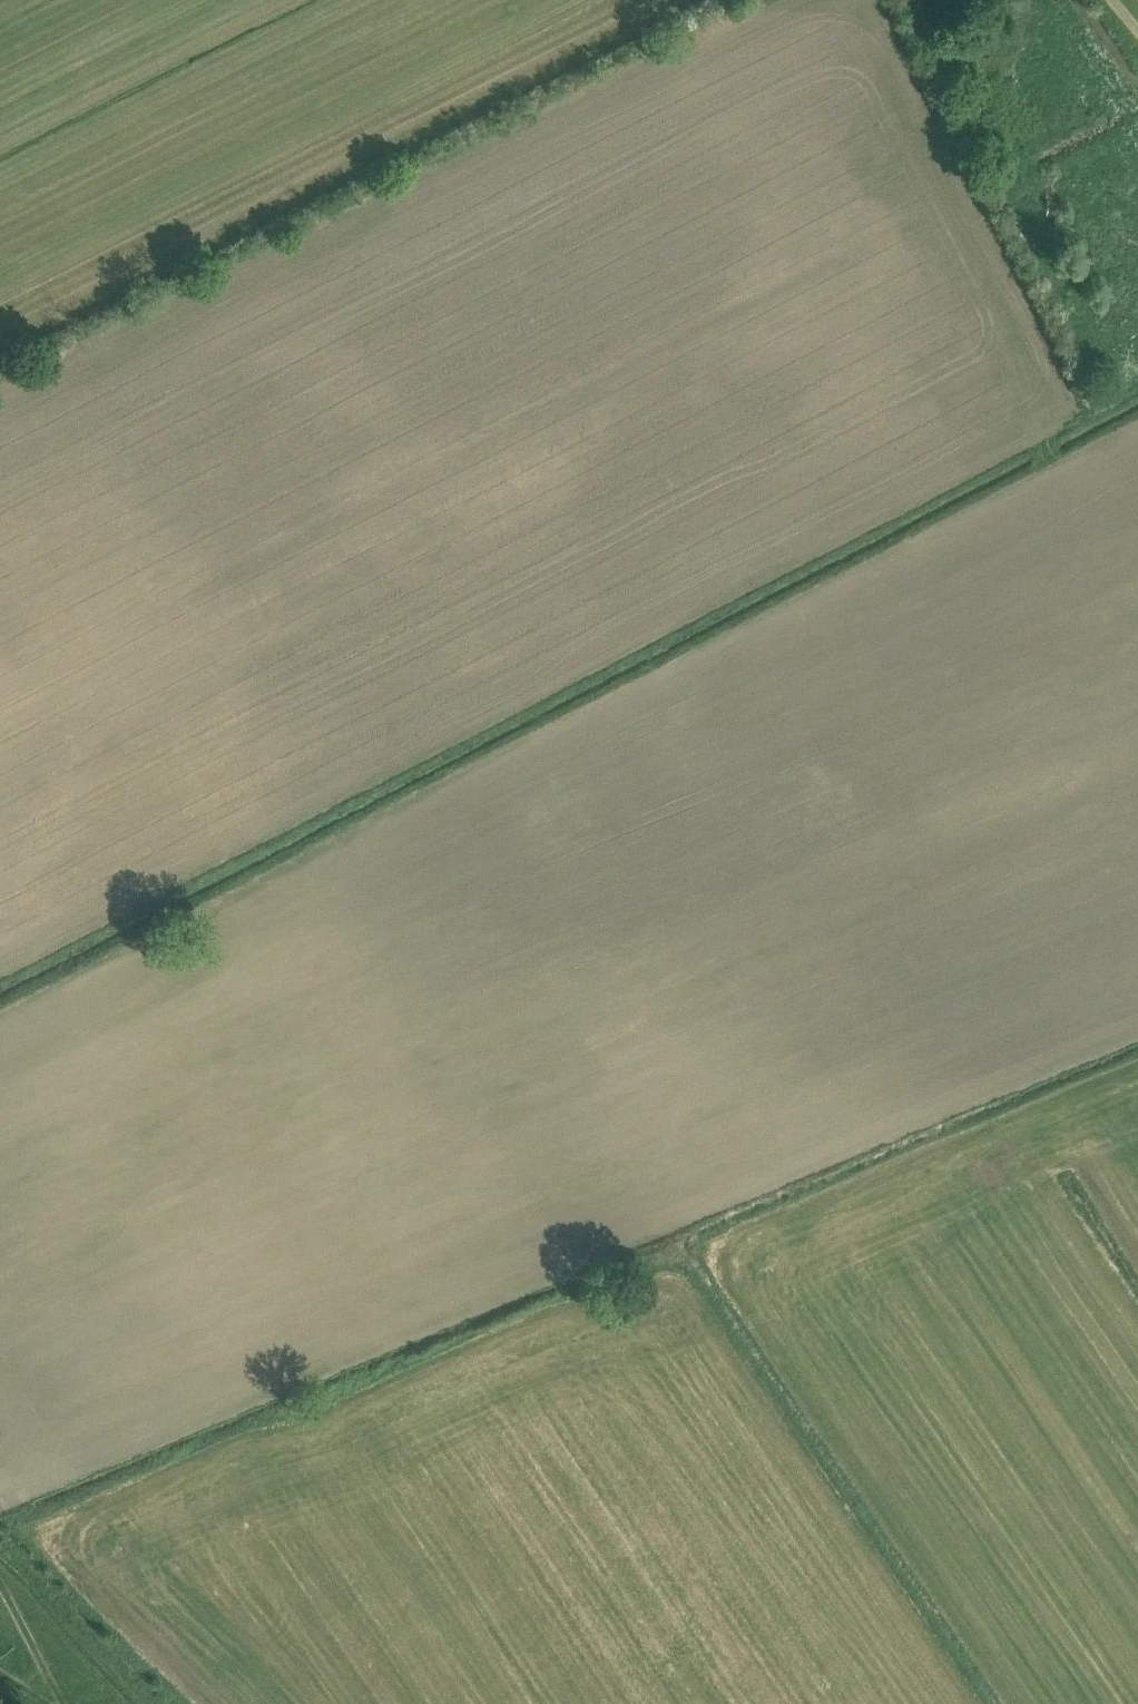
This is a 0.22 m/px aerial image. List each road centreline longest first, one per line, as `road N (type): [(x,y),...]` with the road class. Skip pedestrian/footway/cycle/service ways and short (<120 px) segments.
road 1 (track): [(68,1703),(0,1582)]

